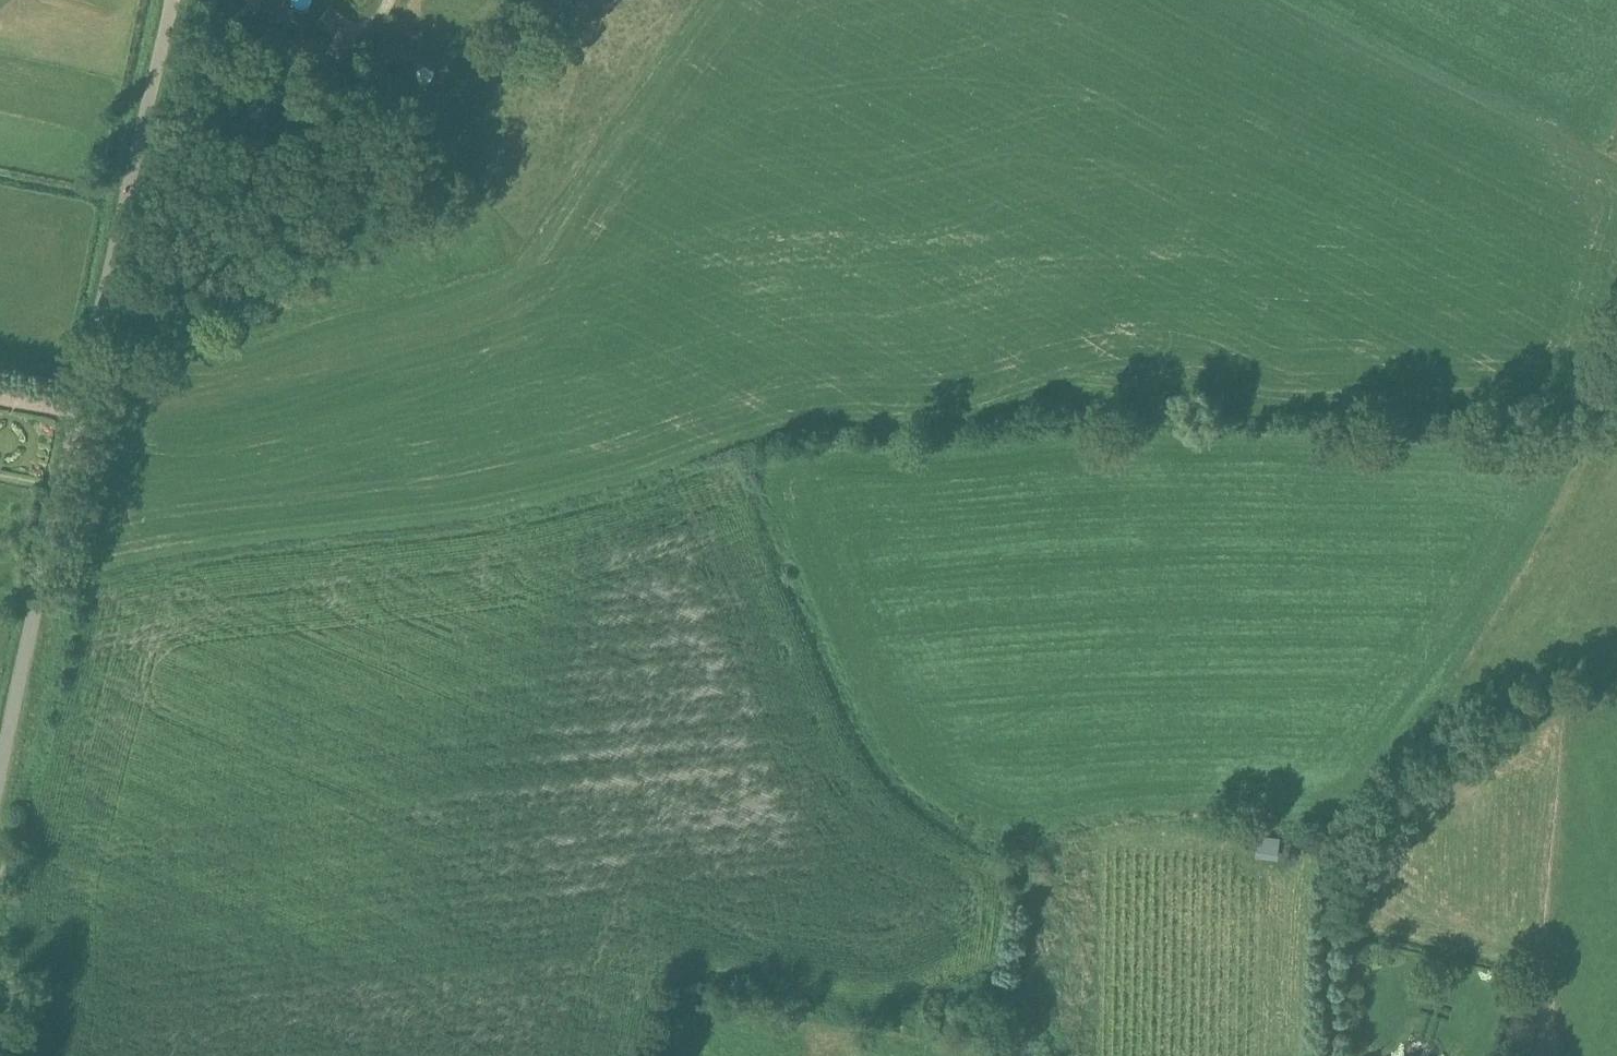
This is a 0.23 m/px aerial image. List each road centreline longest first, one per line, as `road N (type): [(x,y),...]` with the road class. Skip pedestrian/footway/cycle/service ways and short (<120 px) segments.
road 1 (unclassified): [(0,796),(175,0)]
road 2 (track): [(1342,1055),(1330,858),(1350,813),(1535,532),(1616,380)]

